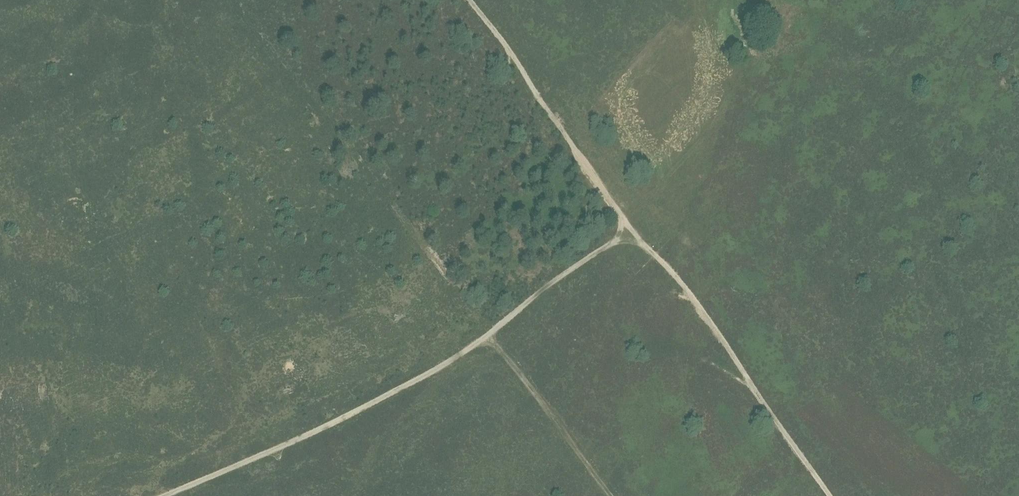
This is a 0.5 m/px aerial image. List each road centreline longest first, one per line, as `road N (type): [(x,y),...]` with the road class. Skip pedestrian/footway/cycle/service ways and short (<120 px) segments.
road 1 (track): [(629,231),(427,374),(163,495)]

